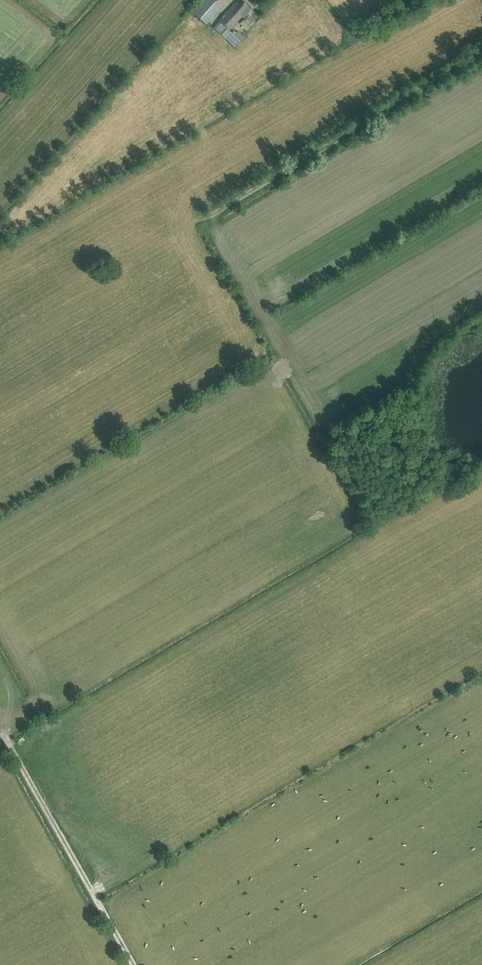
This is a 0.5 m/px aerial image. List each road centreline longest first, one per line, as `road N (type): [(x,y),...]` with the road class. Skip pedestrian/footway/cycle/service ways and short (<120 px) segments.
road 1 (track): [(481,45),(212,215)]

